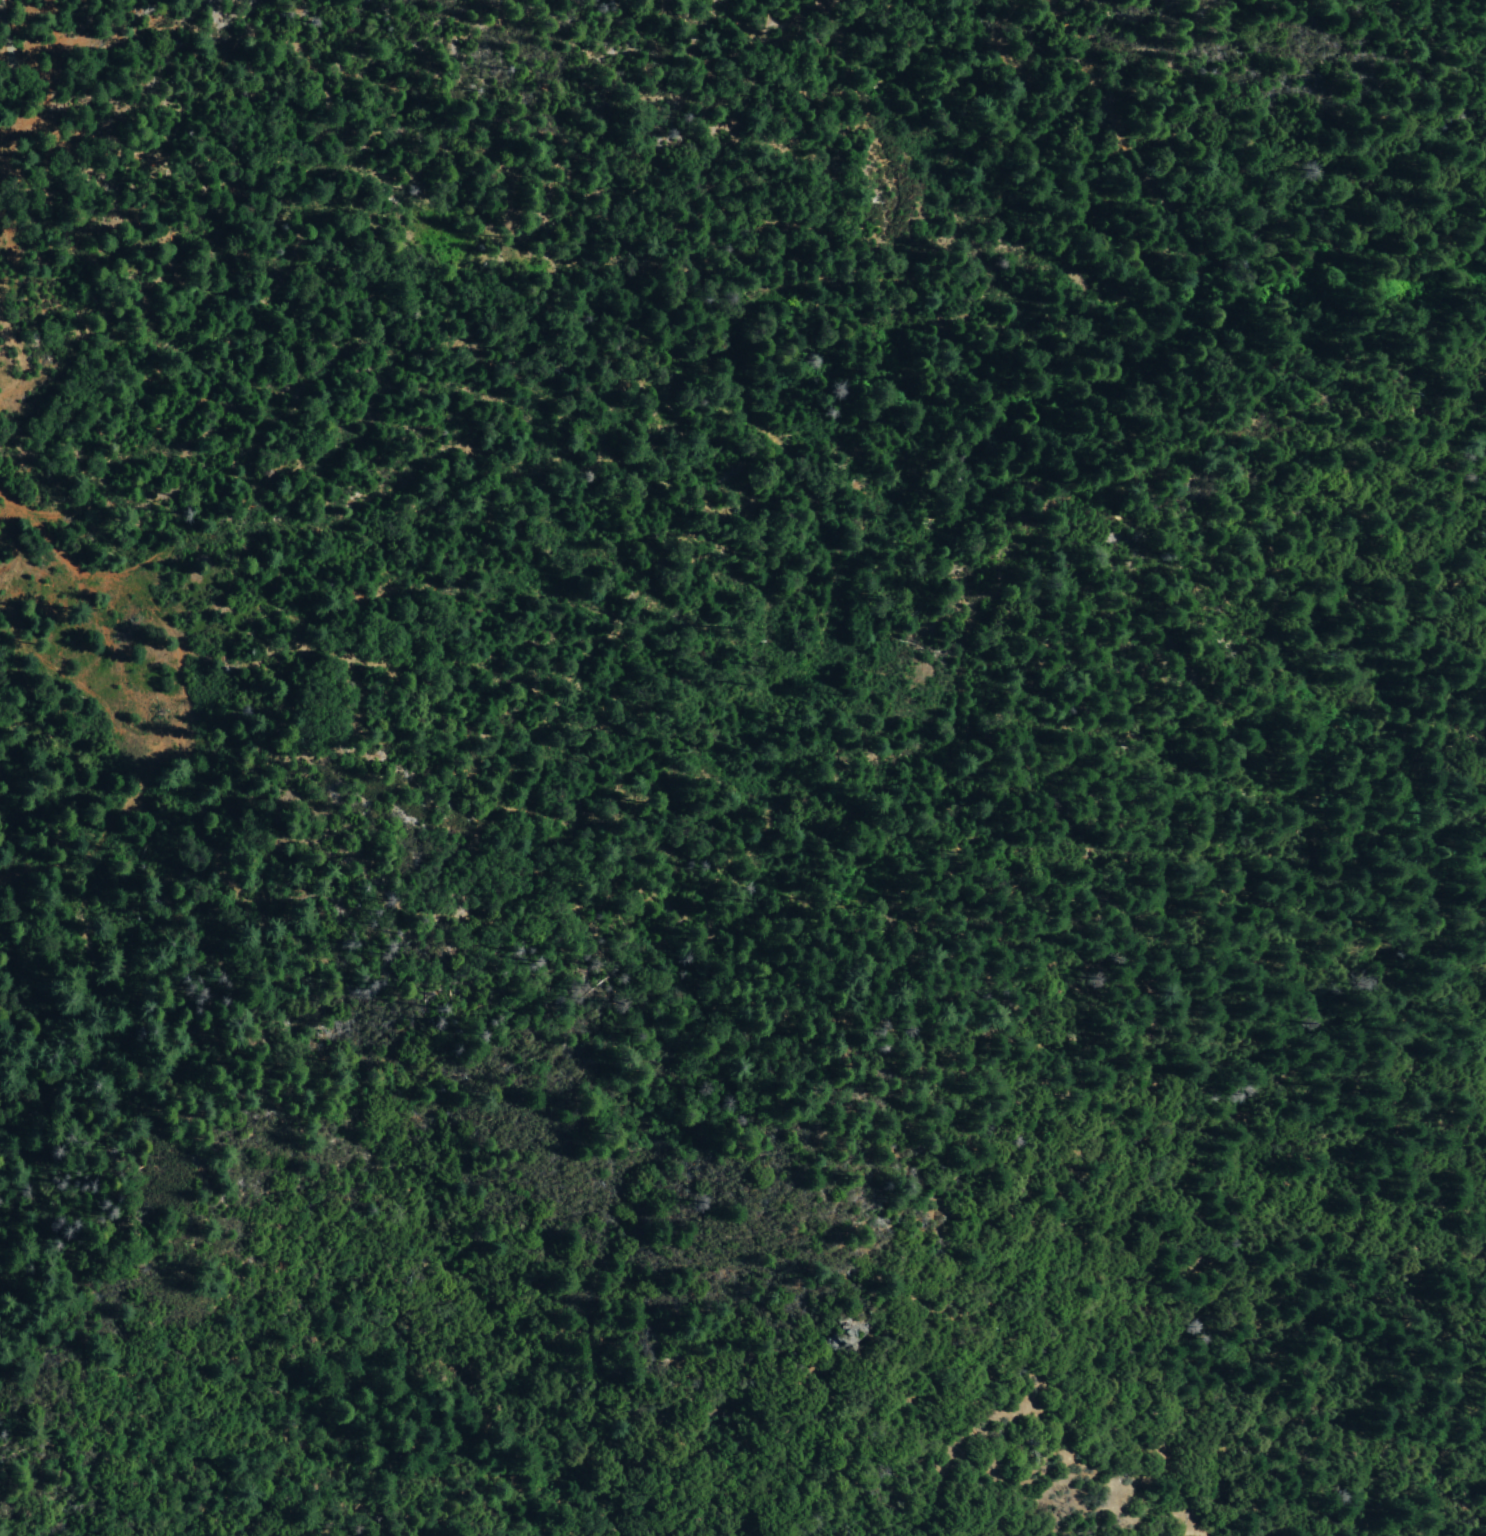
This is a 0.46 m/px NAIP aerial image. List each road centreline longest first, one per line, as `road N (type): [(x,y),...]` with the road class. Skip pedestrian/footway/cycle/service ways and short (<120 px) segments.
road 1 (track): [(0,871),(54,856),(152,778),(161,737),(122,648),(0,486)]

